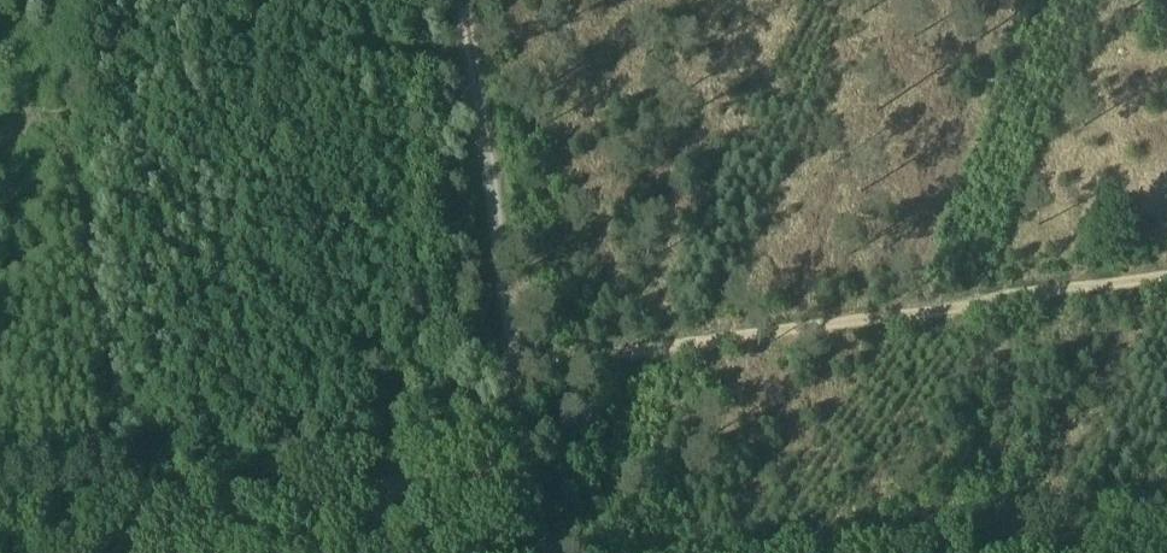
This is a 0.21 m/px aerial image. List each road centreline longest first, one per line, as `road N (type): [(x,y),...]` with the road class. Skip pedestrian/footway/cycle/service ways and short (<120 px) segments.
road 1 (track): [(1166,270),(510,367)]
road 2 (track): [(510,367),(450,0)]

